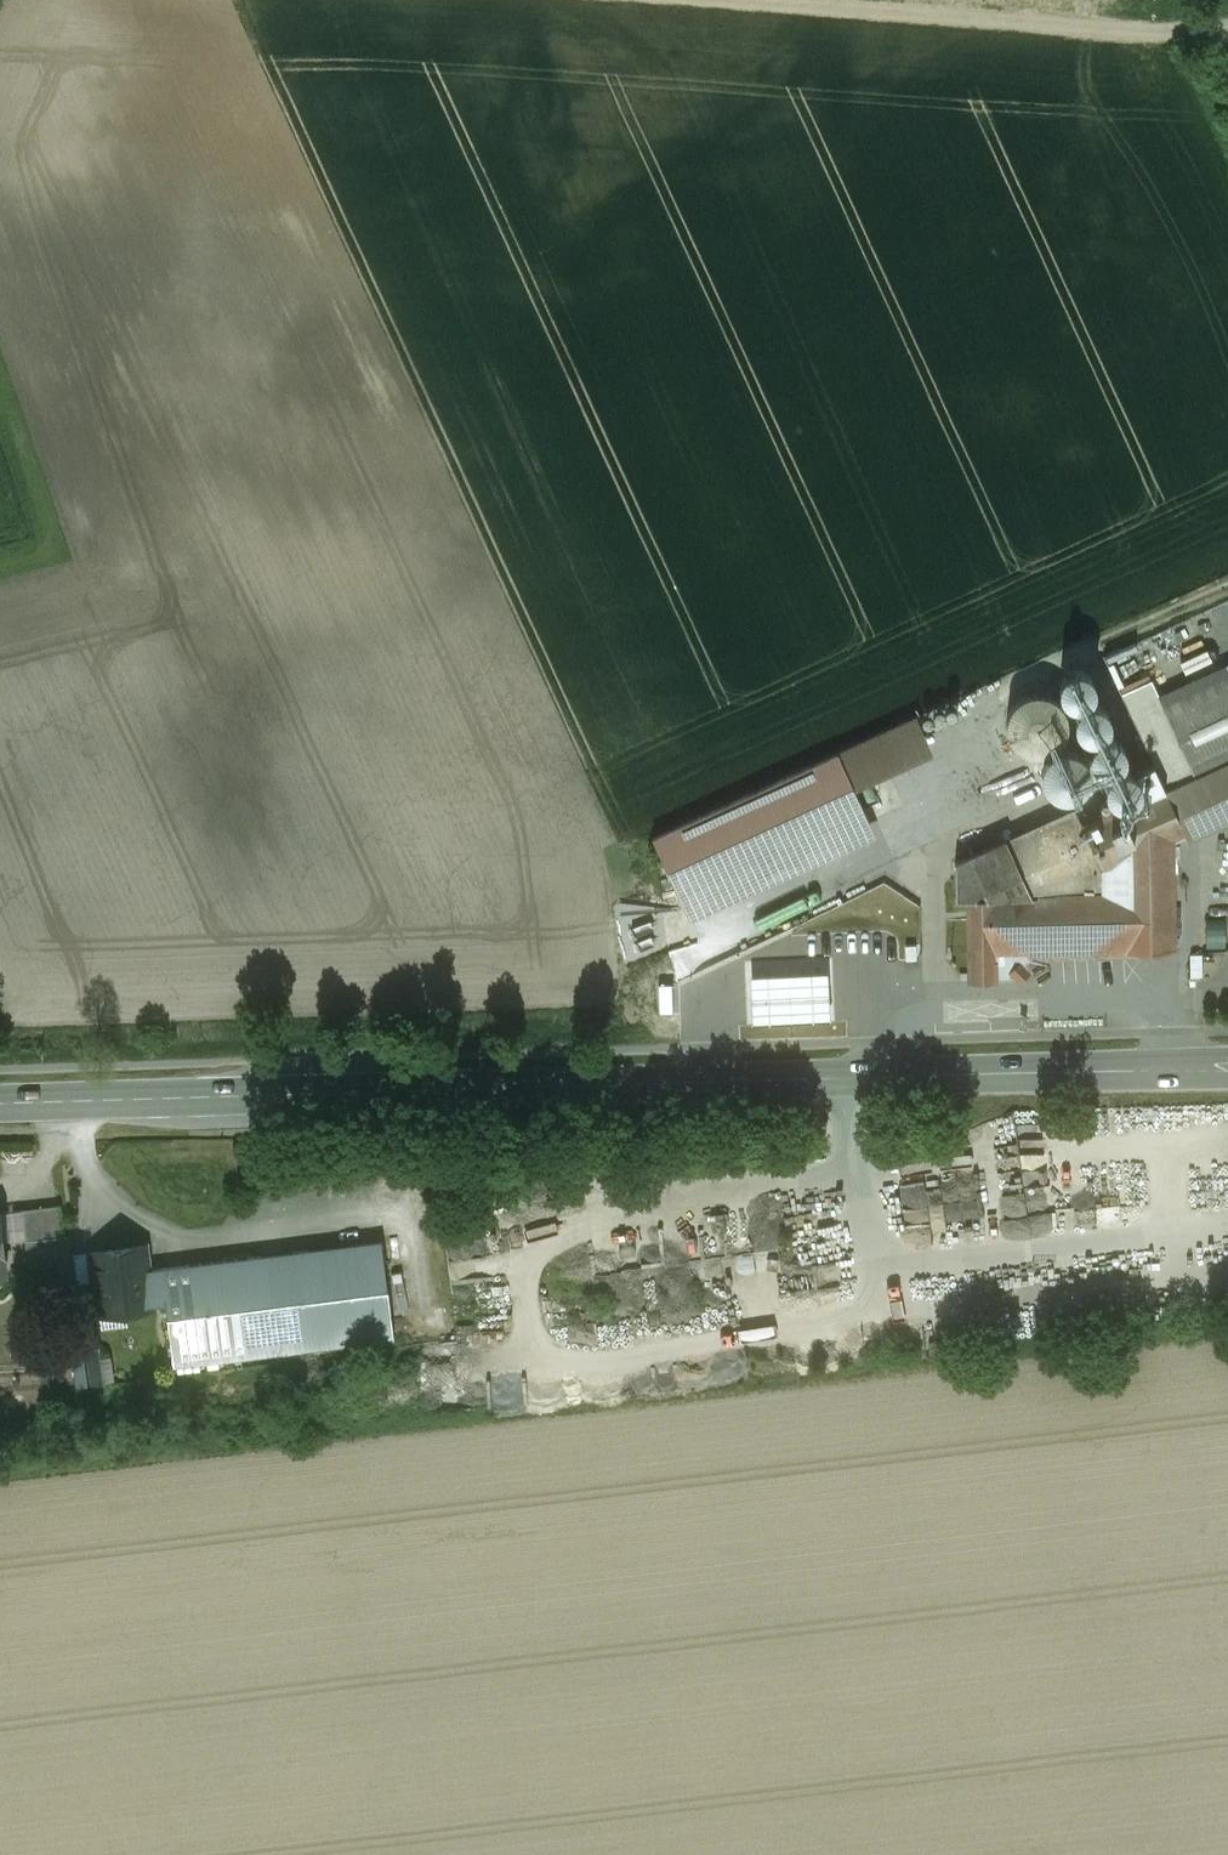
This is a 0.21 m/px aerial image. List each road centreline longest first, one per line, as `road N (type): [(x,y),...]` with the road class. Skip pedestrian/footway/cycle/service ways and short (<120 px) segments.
road 1 (secondary): [(0,1102),(1227,1069)]

